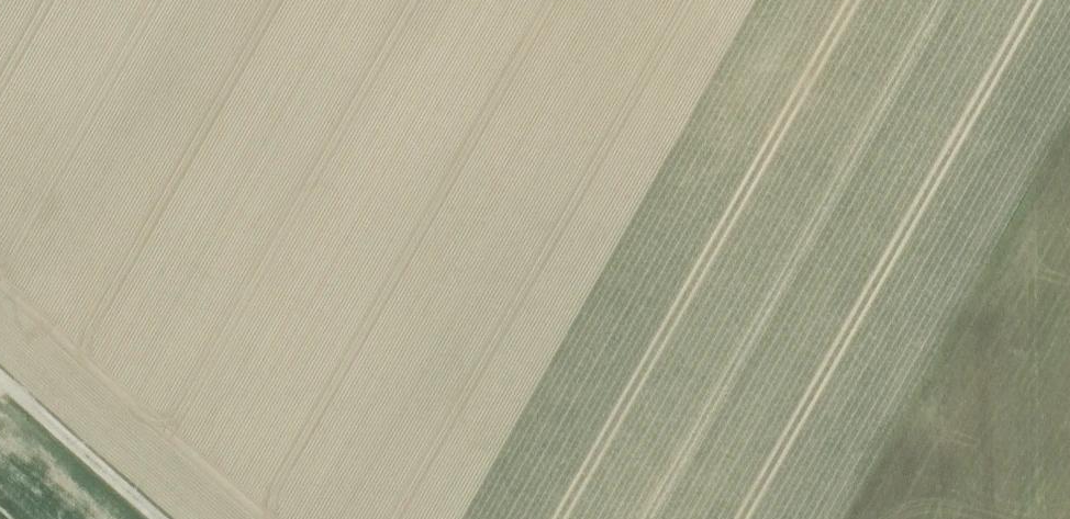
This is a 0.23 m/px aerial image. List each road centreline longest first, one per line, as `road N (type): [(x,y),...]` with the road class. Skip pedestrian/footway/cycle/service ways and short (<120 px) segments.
road 1 (track): [(0,376),(165,518)]

